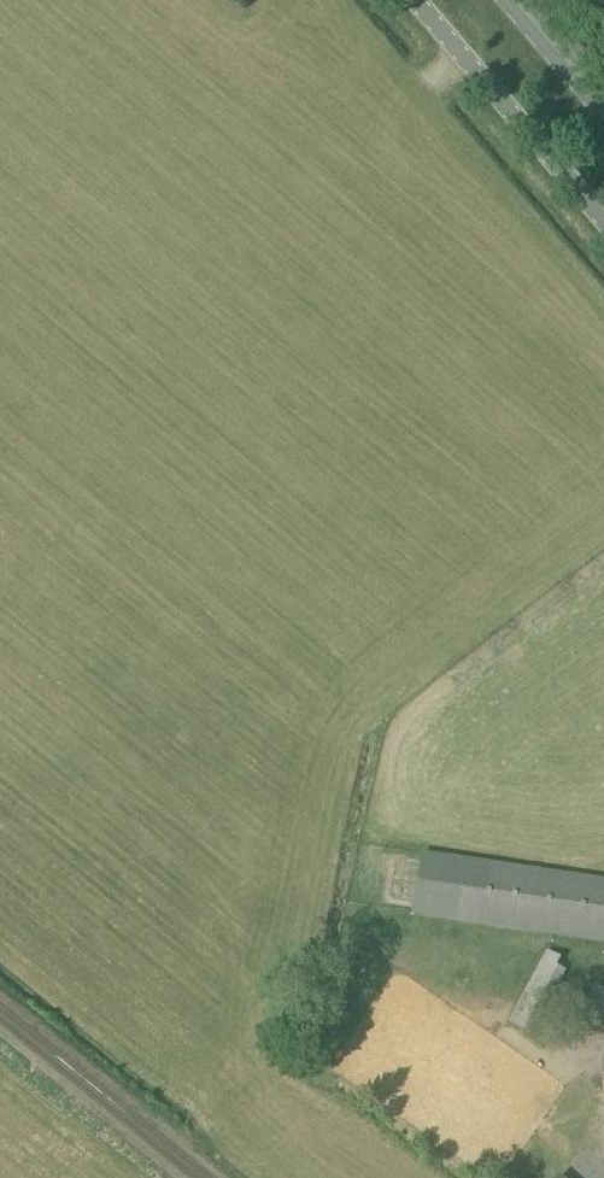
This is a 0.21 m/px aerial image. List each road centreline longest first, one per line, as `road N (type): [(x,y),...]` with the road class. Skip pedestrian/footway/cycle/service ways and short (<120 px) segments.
road 1 (unclassified): [(603,230),(409,0)]
road 2 (primary): [(603,106),(513,0)]

